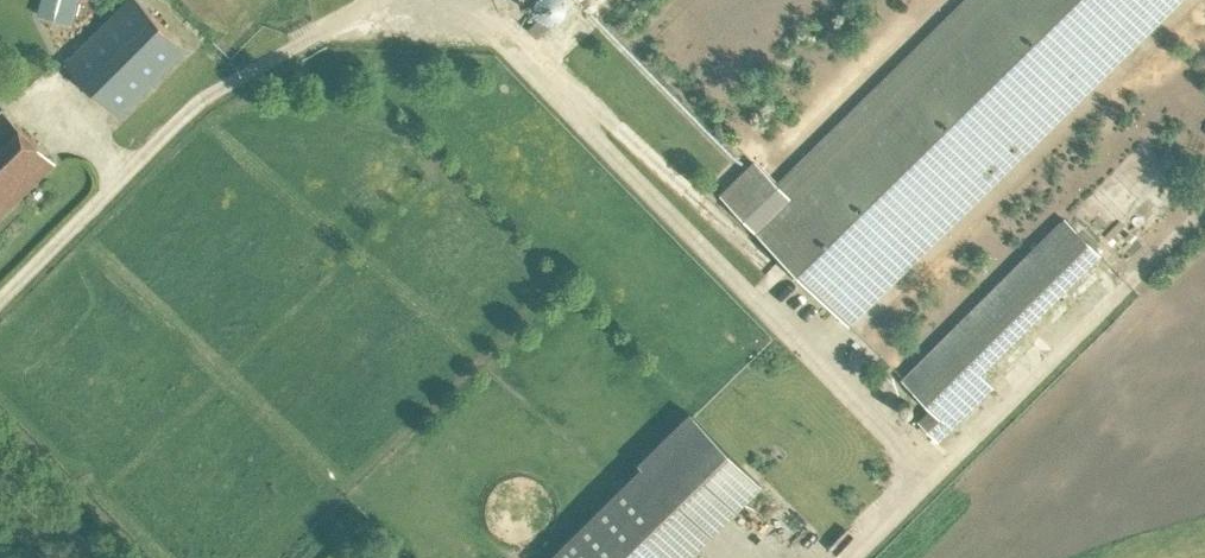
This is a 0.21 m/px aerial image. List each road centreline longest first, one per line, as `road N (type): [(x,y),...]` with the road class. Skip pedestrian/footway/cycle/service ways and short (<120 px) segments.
road 1 (residential): [(95,557),(0,460)]

